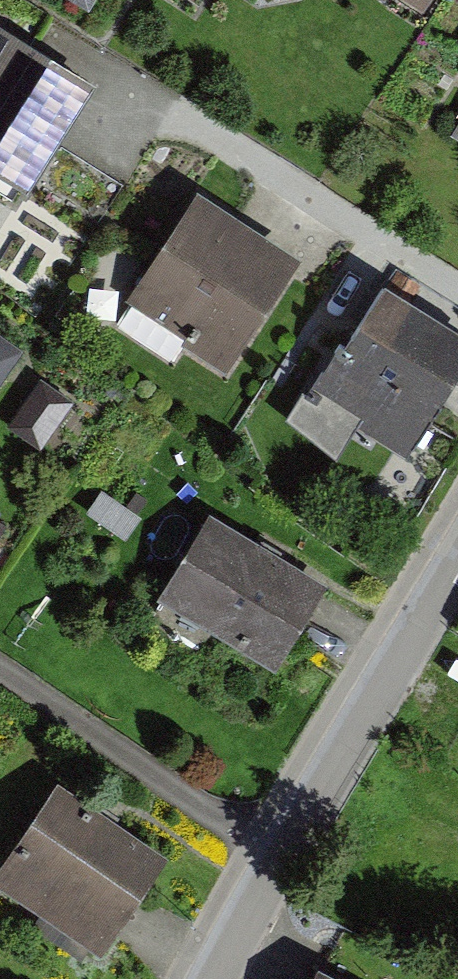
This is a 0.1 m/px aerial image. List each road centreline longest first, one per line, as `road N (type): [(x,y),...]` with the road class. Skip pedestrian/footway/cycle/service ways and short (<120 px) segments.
road 1 (residential): [(215,978),(457,563)]

